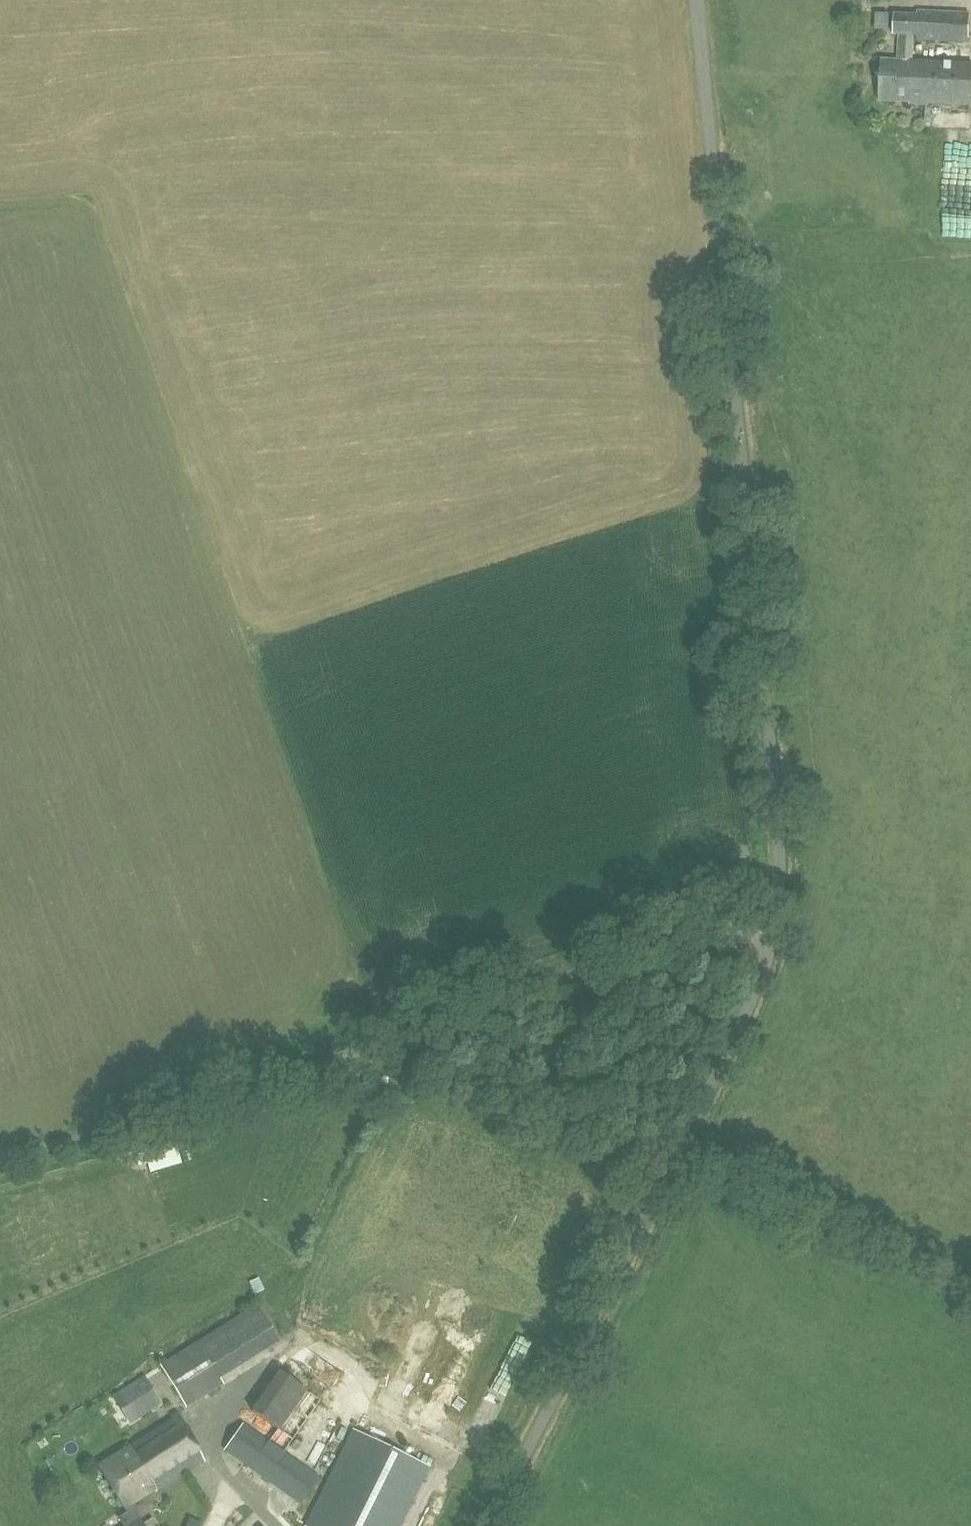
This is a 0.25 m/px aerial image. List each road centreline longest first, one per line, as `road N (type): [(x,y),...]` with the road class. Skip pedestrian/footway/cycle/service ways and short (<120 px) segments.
road 1 (unclassified): [(704,0),(782,923),(750,1010),(482,1525)]

